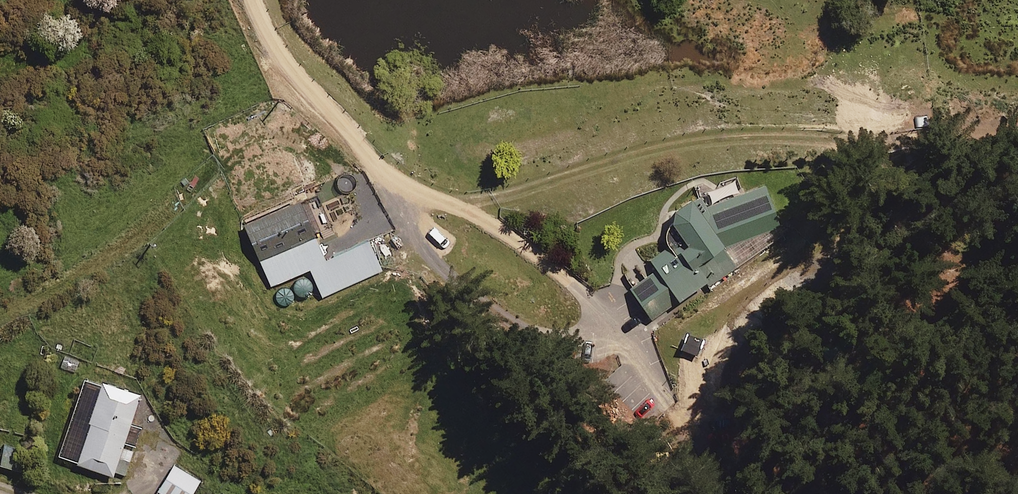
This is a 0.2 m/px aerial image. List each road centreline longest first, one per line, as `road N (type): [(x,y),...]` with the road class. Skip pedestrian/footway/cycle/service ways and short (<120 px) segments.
road 1 (track): [(0,314),(140,235),(241,148),(274,134),(306,139),(339,164),(513,332),(550,345),(583,336),(592,312),(583,281),(373,158),(305,92),(253,0)]
road 2 (track): [(392,218),(694,135),(790,127)]

